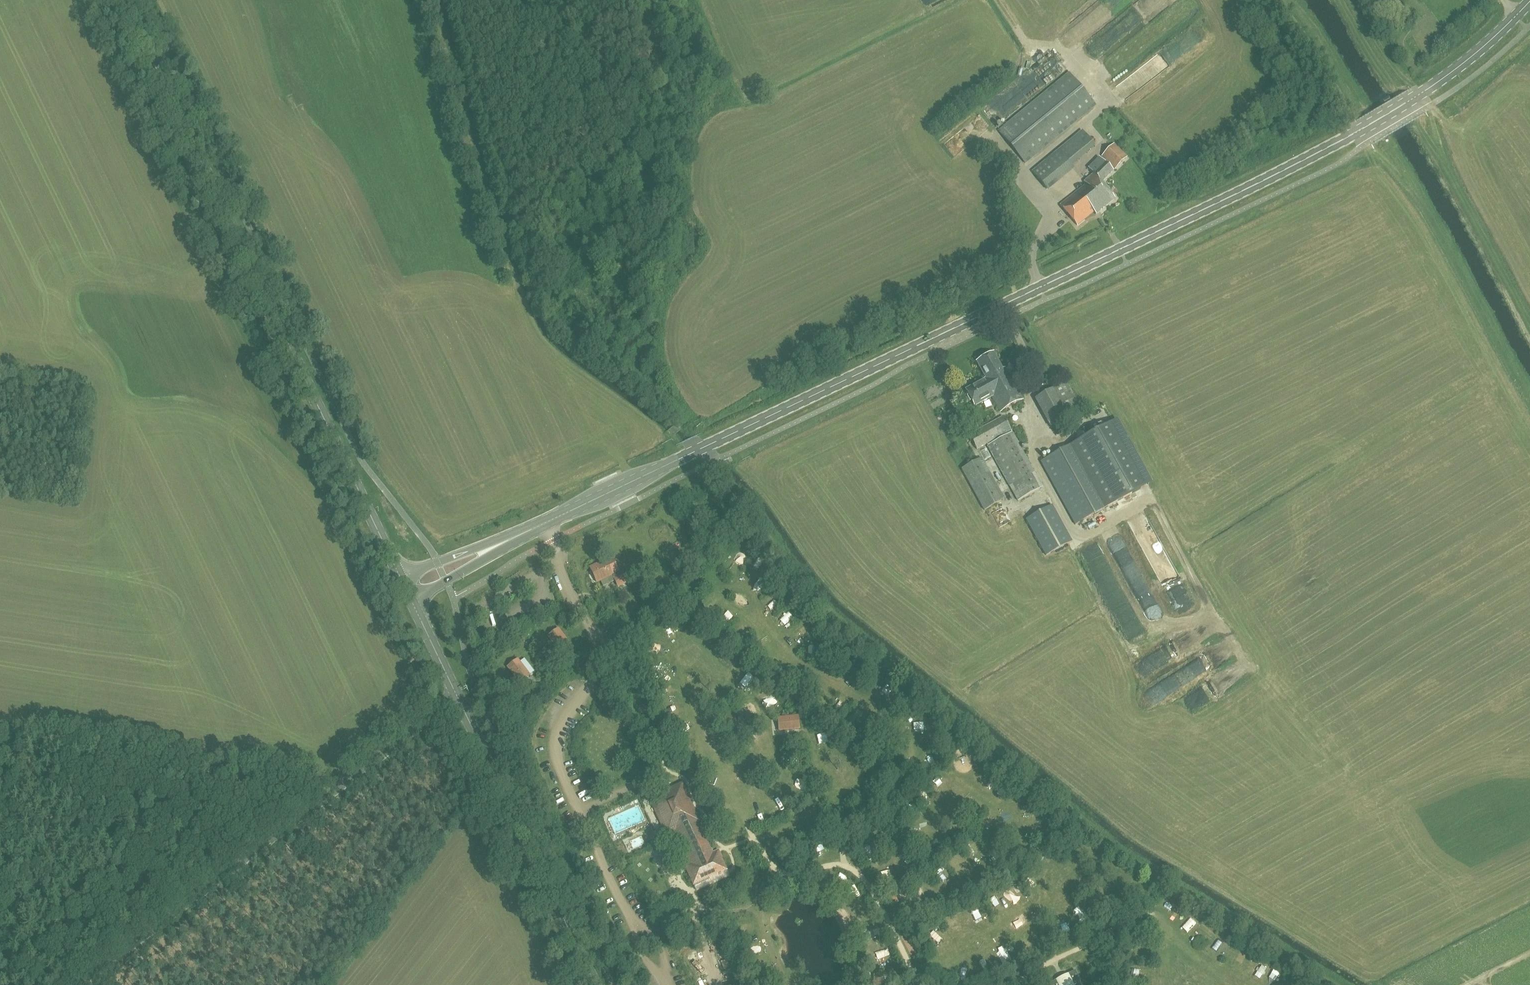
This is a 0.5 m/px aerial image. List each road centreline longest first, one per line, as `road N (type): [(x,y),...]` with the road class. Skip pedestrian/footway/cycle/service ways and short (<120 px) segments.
road 1 (secondary): [(405,588),(1086,274),(1408,101),(1458,69),(1529,2)]
road 2 (secondary): [(405,588),(126,0)]
road 3 (track): [(1025,829),(874,701),(806,664),(747,590),(703,589),(686,609),(671,652),(683,672)]
road 4 (tertiary): [(75,984),(457,697)]
road 5 (secondary): [(596,984),(457,697)]
road 6 (track): [(1009,984),(1167,903),(1274,984)]
road 7 (track): [(738,839),(748,822),(744,806),(723,765),(707,758),(688,728),(683,672),(701,661),(756,702)]
road 8 (track): [(913,966),(941,962),(1005,930),(1024,930),(1035,914),(1132,859)]
road 9 (track): [(1424,108),(1446,167),(1529,325)]
road 10 (track): [(775,873),(838,862),(856,871),(913,966),(913,977),(888,984)]
road 11 (track): [(738,839),(751,866),(700,890),(677,886),(625,898)]
road 12 (track): [(1344,0),(1424,108)]
road 13 (track): [(751,866),(790,984)]
road 14 (secondary): [(457,697),(405,588)]

